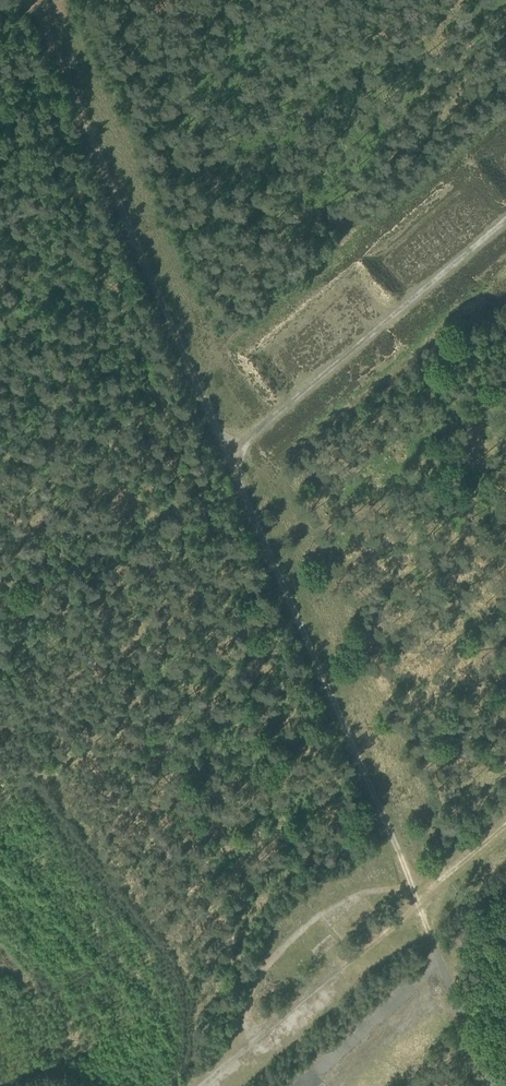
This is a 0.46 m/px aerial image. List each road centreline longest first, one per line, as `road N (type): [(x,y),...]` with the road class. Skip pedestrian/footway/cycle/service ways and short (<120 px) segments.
road 1 (track): [(505,225),(234,459),(421,900),(426,937),(488,1085)]

